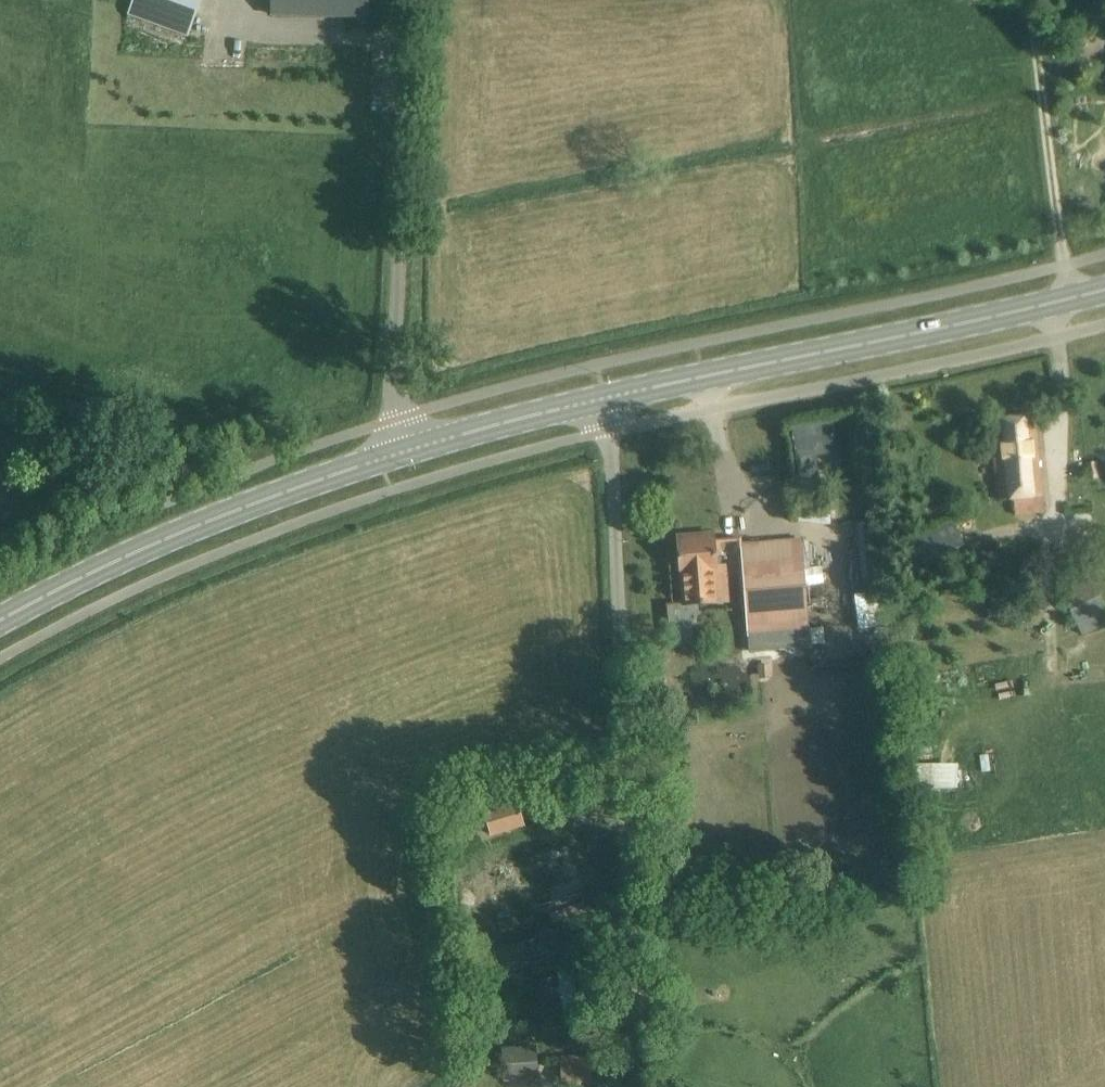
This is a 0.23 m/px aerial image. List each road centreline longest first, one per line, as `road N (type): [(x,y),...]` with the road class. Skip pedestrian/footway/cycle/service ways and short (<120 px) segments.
road 1 (unclassified): [(637,1086),(612,462),(602,400)]
road 2 (secondary): [(1104,294),(602,400)]
road 3 (unclassified): [(408,451),(395,396),(411,0)]
road 4 (secondary): [(0,621),(229,513),(408,451)]
road 5 (secondary): [(408,451),(602,400)]

